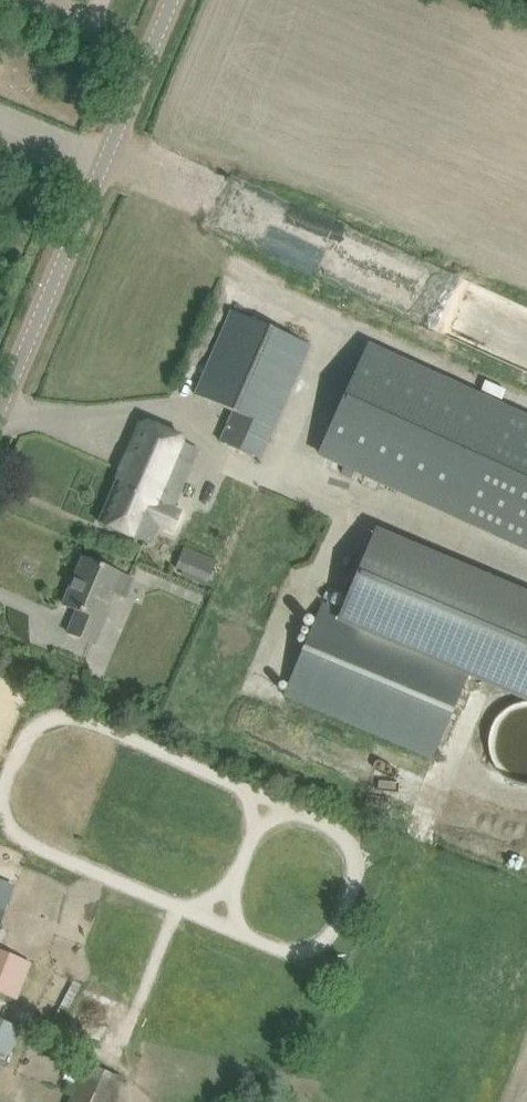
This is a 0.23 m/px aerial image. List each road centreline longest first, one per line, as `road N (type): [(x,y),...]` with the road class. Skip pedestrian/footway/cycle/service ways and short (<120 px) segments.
road 1 (tertiary): [(0,417),(174,0)]

